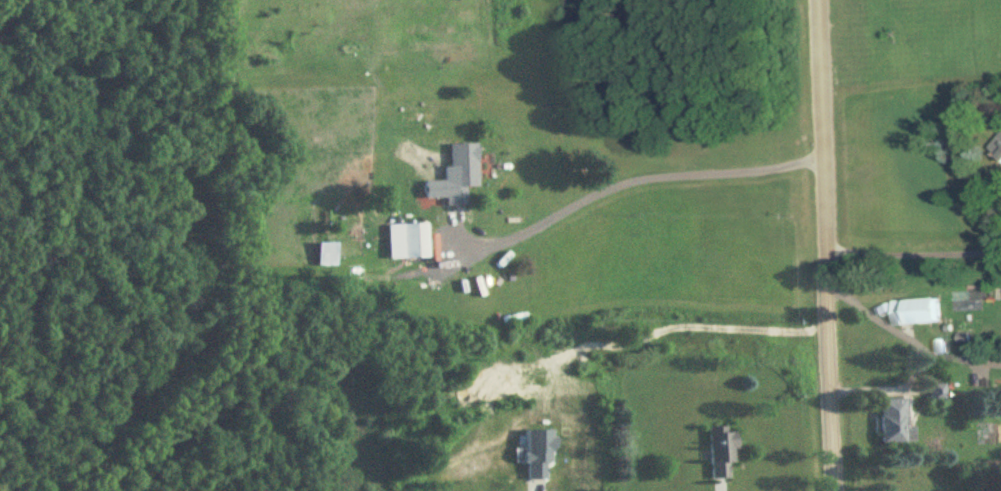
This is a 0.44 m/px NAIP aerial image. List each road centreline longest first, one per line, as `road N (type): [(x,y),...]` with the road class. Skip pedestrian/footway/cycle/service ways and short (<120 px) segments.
road 1 (residential): [(831,490),(814,0)]

